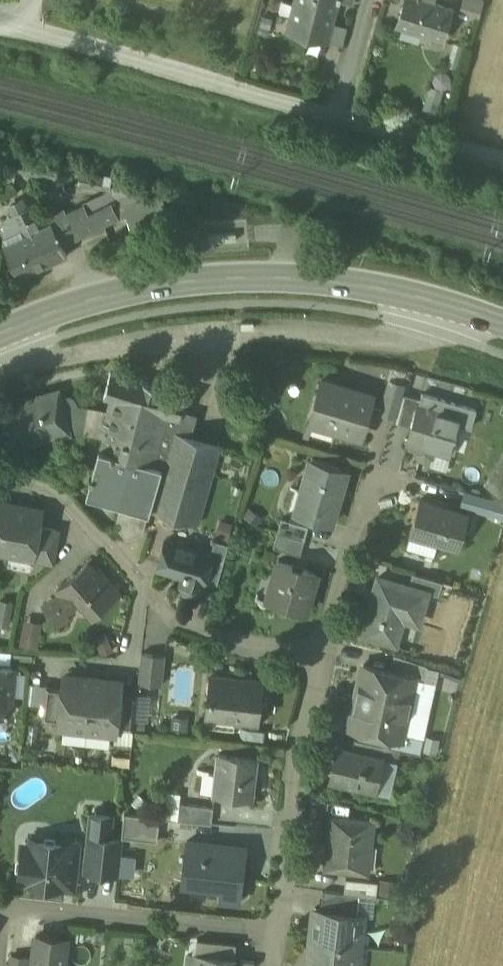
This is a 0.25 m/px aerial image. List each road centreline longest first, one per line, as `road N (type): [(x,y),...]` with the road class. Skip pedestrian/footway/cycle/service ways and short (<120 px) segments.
road 1 (secondary): [(502,323),(400,292),(285,276),(93,296),(0,331)]
road 2 (residential): [(0,474),(43,482),(193,624),(320,649)]
road 3 (unclassified): [(337,111),(0,13)]
road 4 (residential): [(0,930),(16,902),(278,937)]
road 5 (residential): [(320,649),(278,937)]
road 6 (residential): [(320,649),(379,486)]
road 7 (unclassified): [(502,160),(337,111)]

